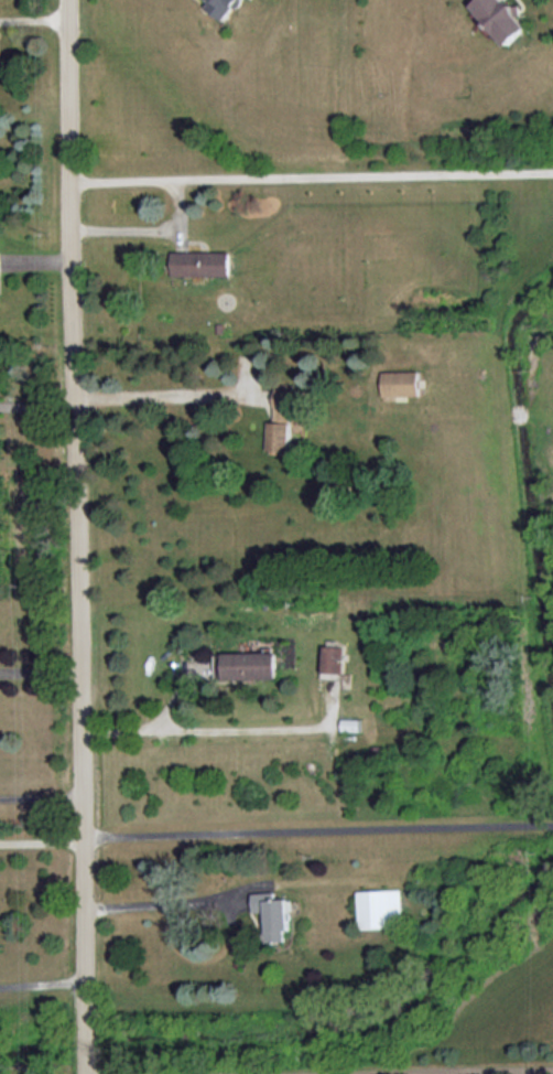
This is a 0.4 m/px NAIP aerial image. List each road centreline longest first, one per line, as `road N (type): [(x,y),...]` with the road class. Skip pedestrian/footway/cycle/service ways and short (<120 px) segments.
road 1 (residential): [(70,0),(89,1073)]
road 2 (residential): [(73,180),(552,172)]

